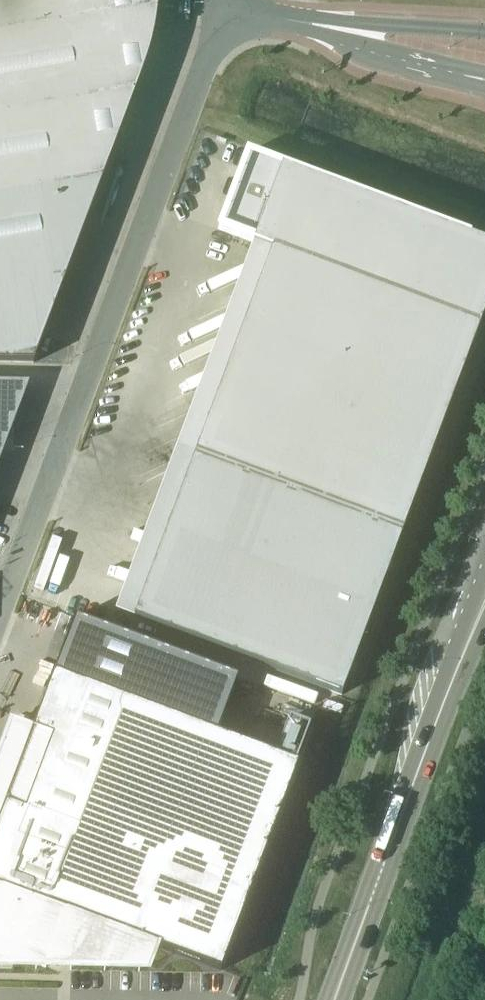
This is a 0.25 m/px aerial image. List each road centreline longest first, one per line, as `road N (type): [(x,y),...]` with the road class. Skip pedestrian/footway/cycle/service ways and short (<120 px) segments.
road 1 (unclassified): [(0,615),(177,145),(219,8)]
road 2 (tertiary): [(331,999),(466,650)]
road 3 (unclassified): [(484,32),(311,27)]
road 4 (unclassified): [(311,27),(448,70)]

